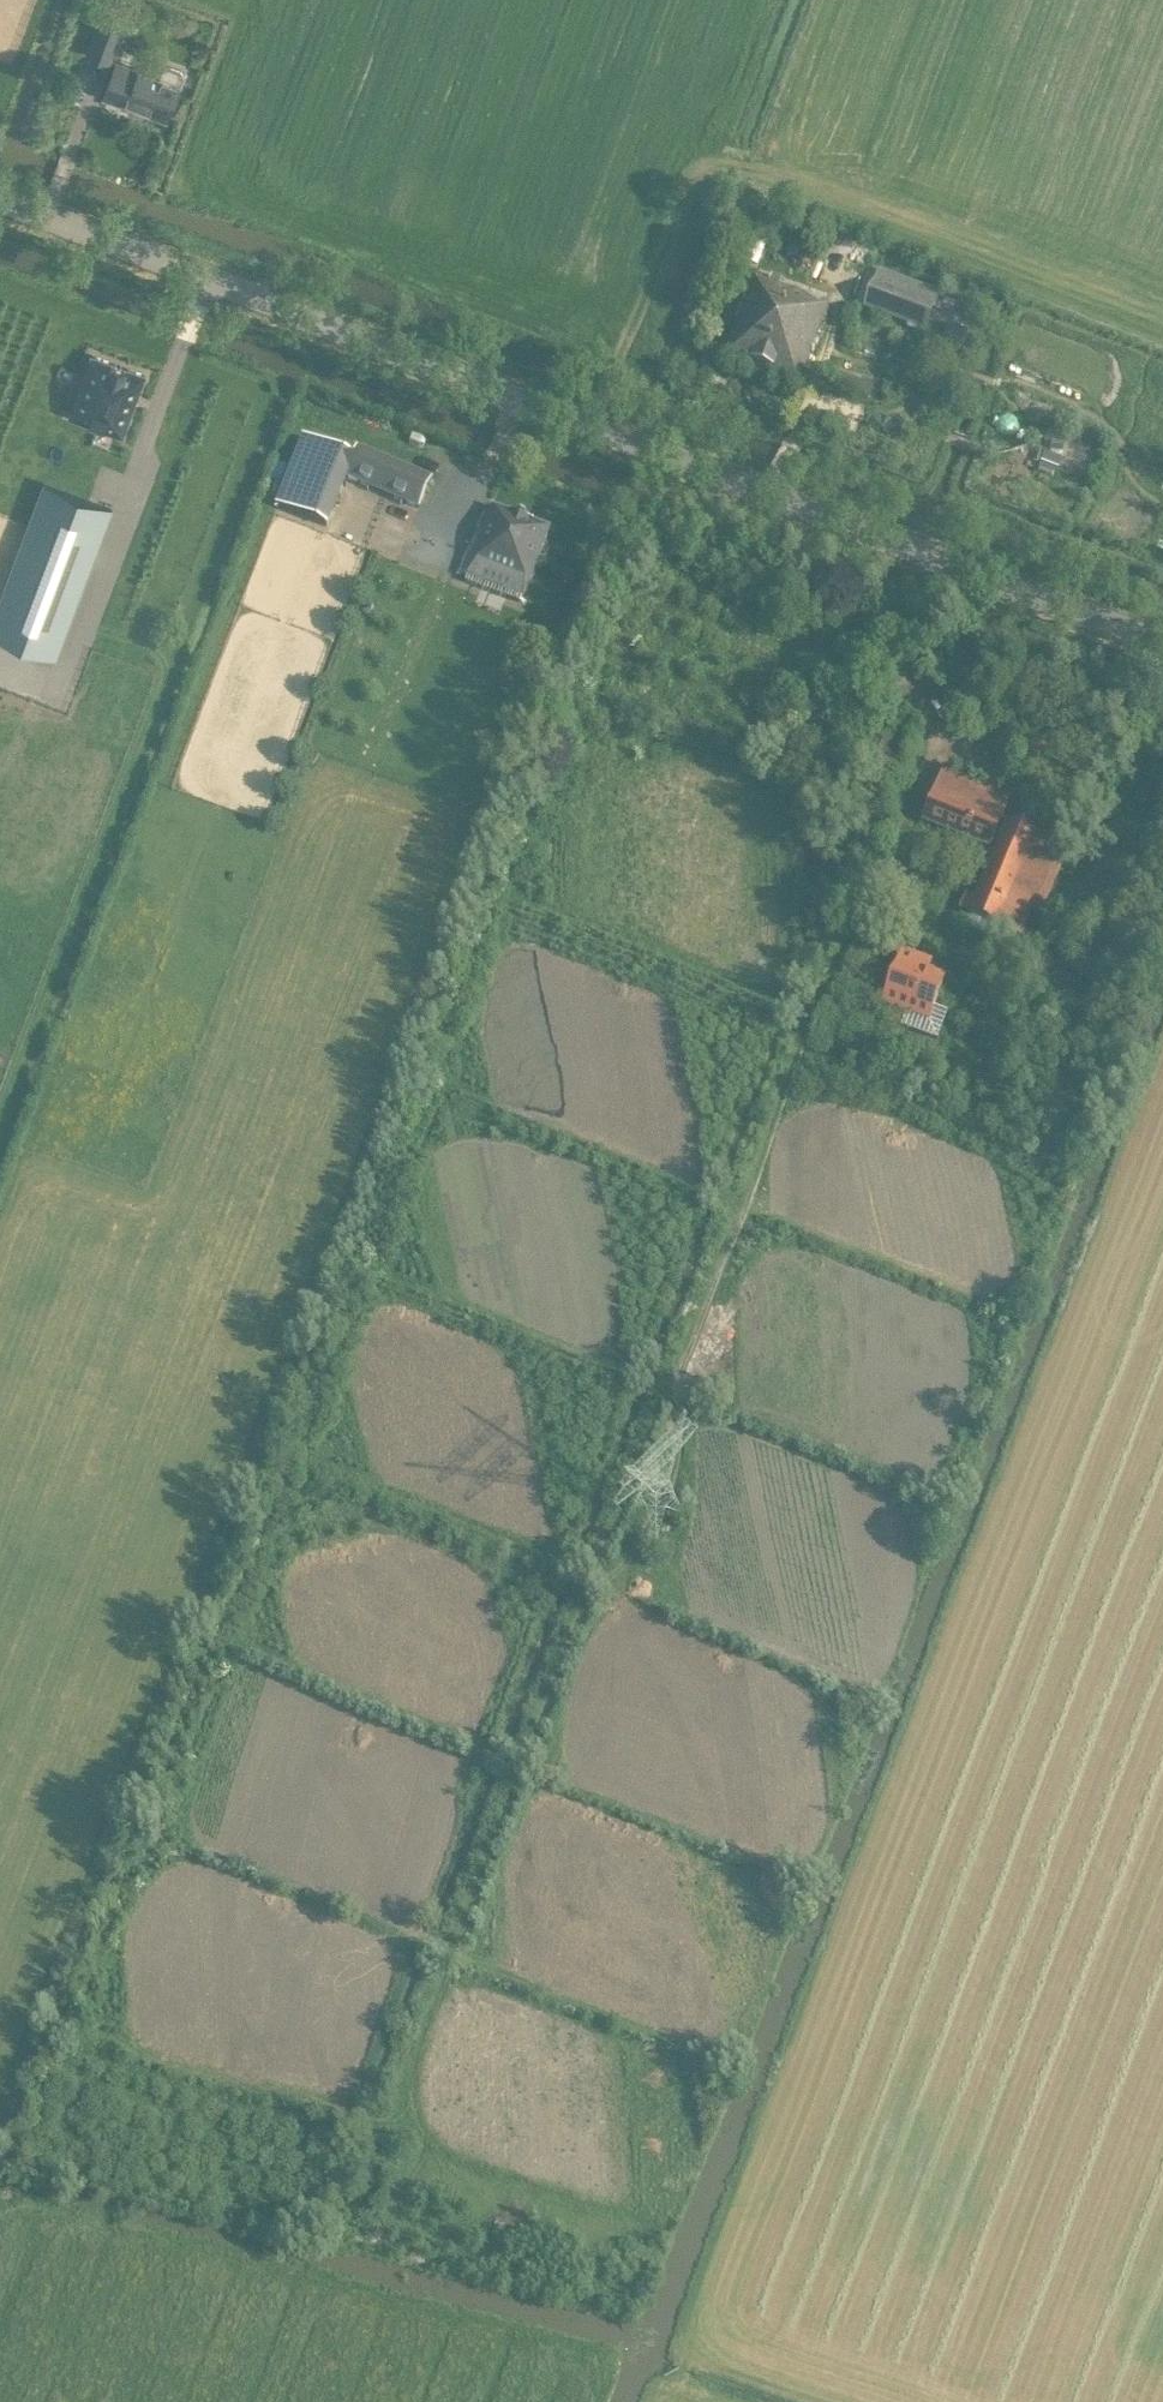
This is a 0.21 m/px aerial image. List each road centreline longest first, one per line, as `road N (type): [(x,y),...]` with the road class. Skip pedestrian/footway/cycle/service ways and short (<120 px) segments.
road 1 (track): [(398,1936),(455,1943),(590,1592),(635,1548),(674,1459),(677,1380),(769,1144),(808,1012),(891,864),(929,764),(931,721),(912,692),(908,647),(955,565)]
road 2 (tertiary): [(1162,643),(0,203)]
road 3 (track): [(746,1202),(457,1083)]
road 4 (track): [(677,1380),(387,1269)]
road 5 (track): [(808,1012),(563,907)]
road 6 (track): [(455,1943),(403,2107),(384,2119),(357,2112),(319,2119)]
road 7 (track): [(90,603),(30,813)]
road 8 (track): [(411,2084),(430,2141),(492,2195)]
road 9 (track): [(931,721),(1004,773),(1019,791),(1017,806)]

